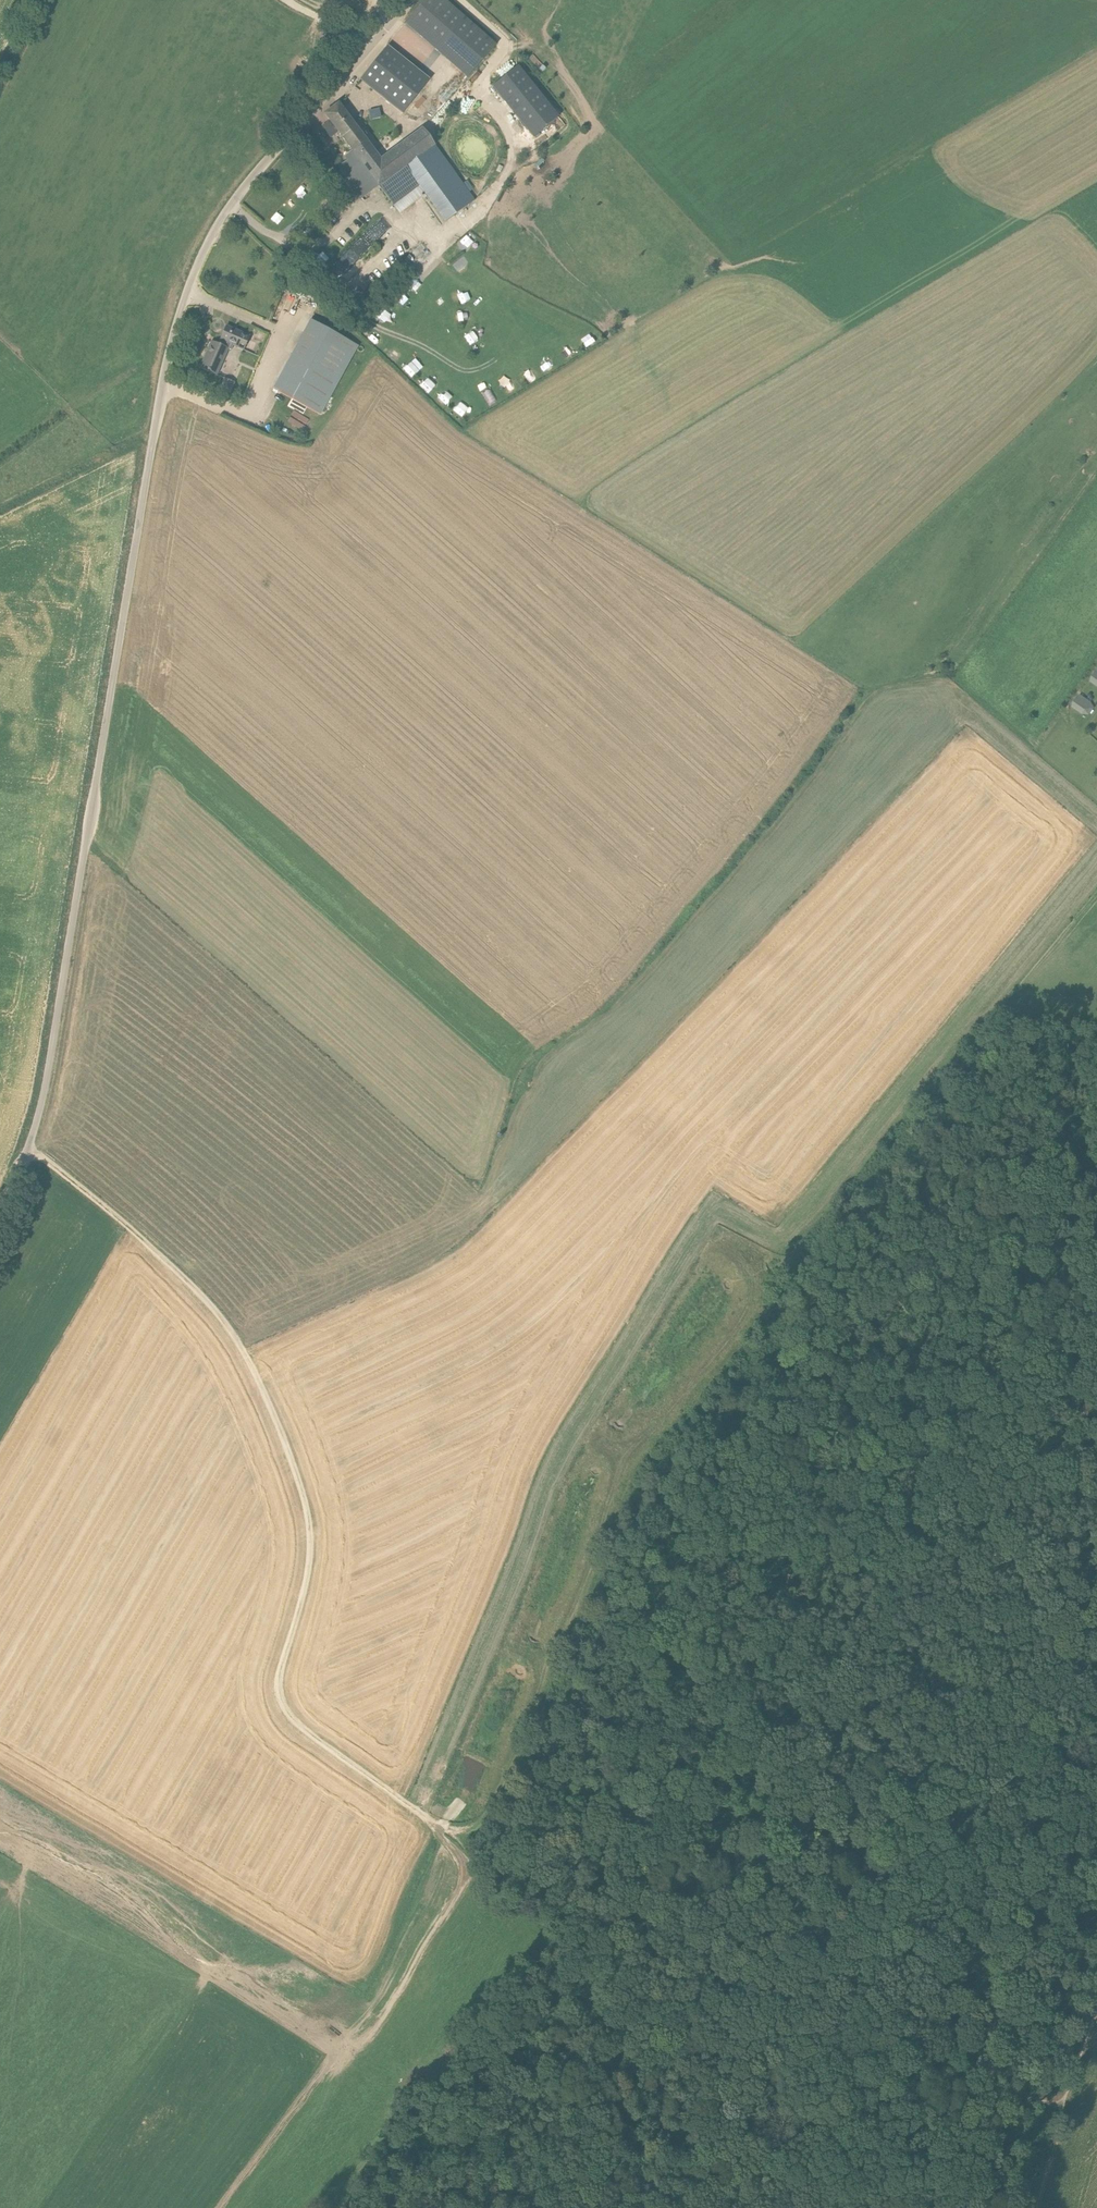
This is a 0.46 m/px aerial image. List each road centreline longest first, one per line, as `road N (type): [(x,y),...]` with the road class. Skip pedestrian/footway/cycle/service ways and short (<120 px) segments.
road 1 (unclassified): [(0,1214),(46,1085),(182,304),(239,194),(408,0)]
road 2 (track): [(465,1829),(422,1813),(283,1704),(280,1678),(307,1577),(311,1529),(259,1380),(193,1285),(28,1149)]
road 3 (track): [(418,1811),(562,1450),(647,1313),(664,1263)]

